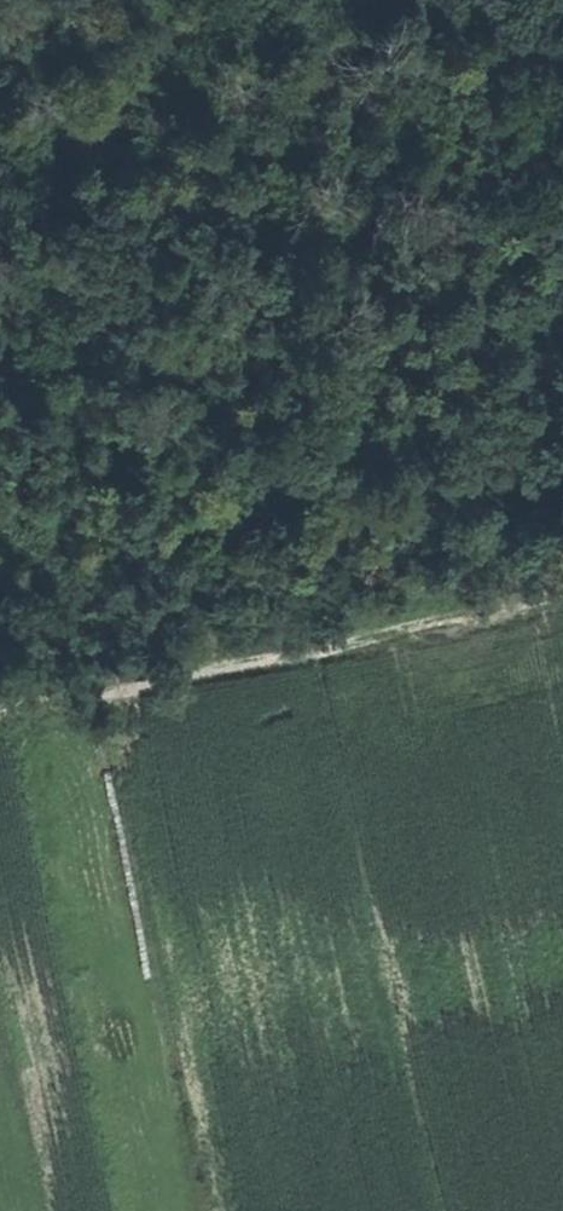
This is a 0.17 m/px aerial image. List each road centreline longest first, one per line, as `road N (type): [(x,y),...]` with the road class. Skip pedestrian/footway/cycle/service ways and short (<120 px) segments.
road 1 (track): [(562,590),(405,633),(0,713)]

